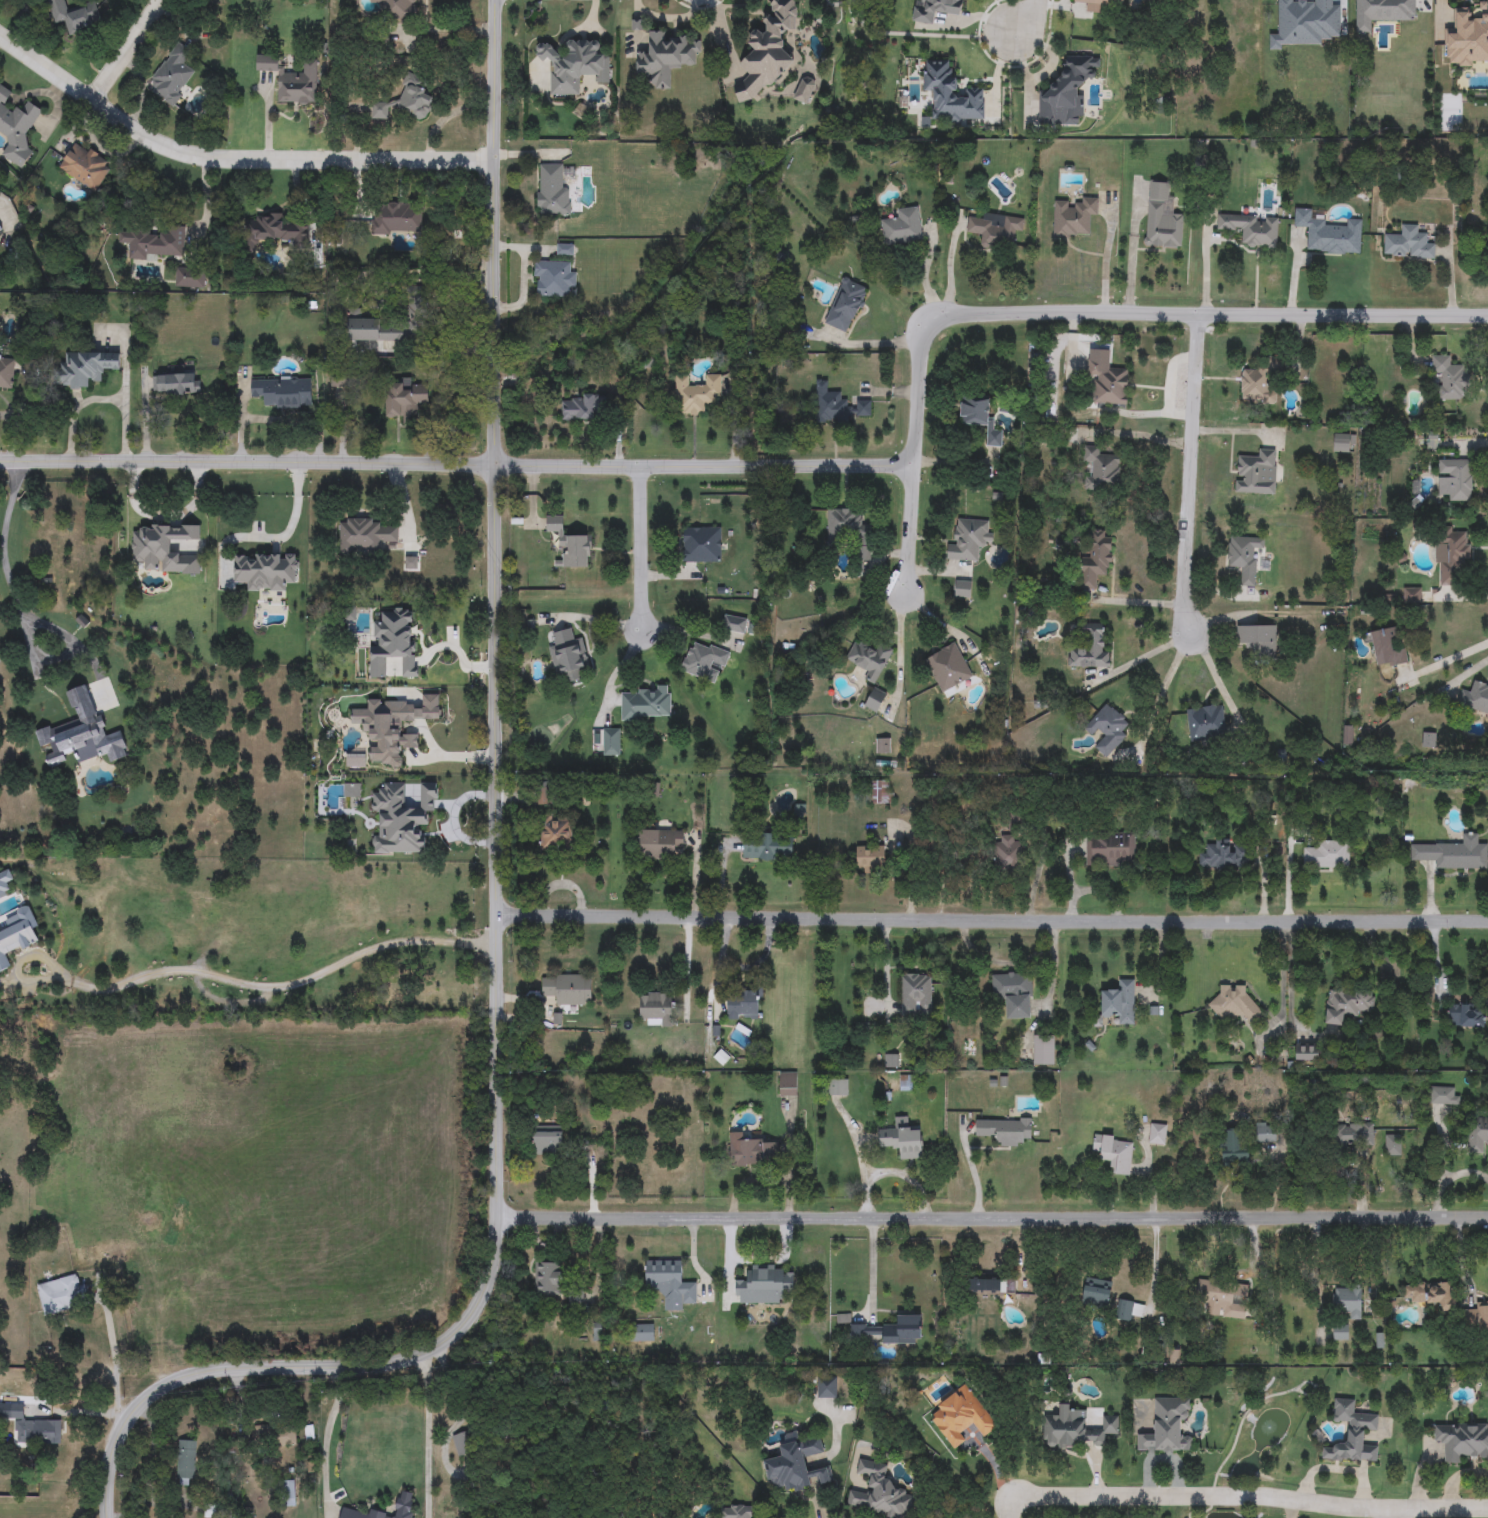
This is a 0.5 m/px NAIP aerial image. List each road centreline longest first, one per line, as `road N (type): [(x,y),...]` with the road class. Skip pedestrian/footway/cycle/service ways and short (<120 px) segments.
road 1 (tertiary): [(496,0),(499,1251),(459,1333),(414,1360),(217,1372),(166,1385),(126,1420),(112,1450),(107,1517)]
road 2 (residential): [(1487,923),(496,916)]
road 3 (residential): [(500,1219),(1487,1218)]
road 4 (tertiary): [(0,462),(894,468),(914,461)]
road 5 (residential): [(914,461),(923,338),(939,317),(1487,316)]
road 6 (residential): [(0,37),(159,144),(193,156),(493,160)]
road 7 (residential): [(1398,1509),(1205,1495),(1024,1495)]
road 8 (residential): [(1199,317),(1185,619),(1193,636)]
road 9 (residential): [(639,467),(642,633)]
road 10 (residential): [(914,461),(907,595)]
road 11 (residential): [(93,101),(158,0)]

